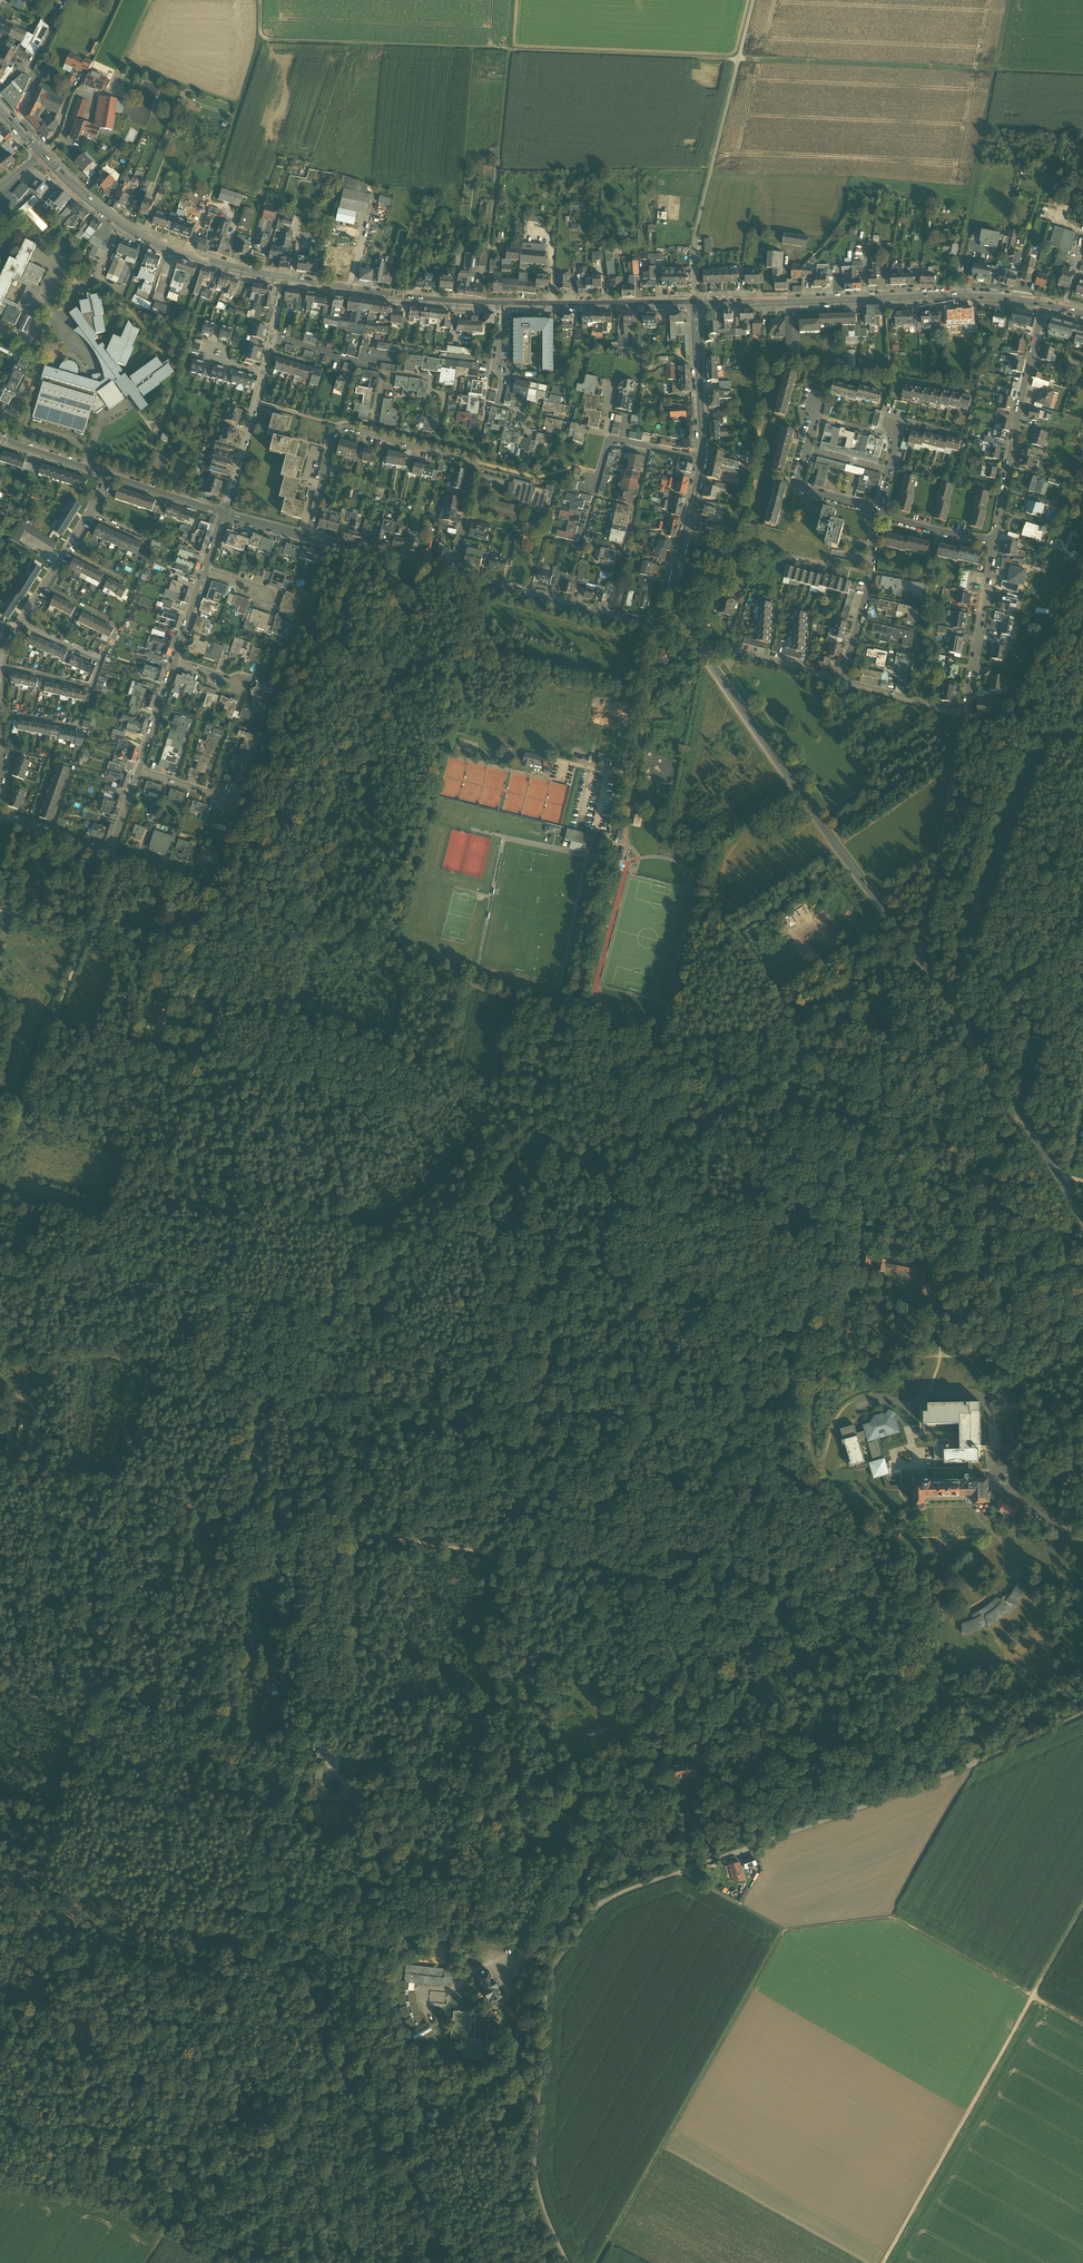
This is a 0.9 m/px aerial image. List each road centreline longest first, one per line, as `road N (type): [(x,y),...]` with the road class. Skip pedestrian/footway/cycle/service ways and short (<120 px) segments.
road 1 (track): [(262,0),(261,28),(273,40),(1082,72)]
road 2 (tertiary): [(700,649),(989,1061),(1082,1218)]
road 3 (unclassified): [(1082,1714),(929,1782),(561,1919),(528,1950)]
road 4 (track): [(561,1919),(744,1540),(776,1435)]
road 5 (track): [(685,1869),(784,1929),(890,1917),(1082,2025)]
road 6 (track): [(722,1588),(298,1524)]
road 7 (track): [(879,2262),(1082,1905)]
road 8 (unclassified): [(654,626),(571,1024)]
road 9 (track): [(251,1911),(454,2255)]
road 10 (track): [(570,2262),(540,2183),(548,1979),(603,1902)]
road 11 (track): [(571,1024),(216,891)]
road 12 (track): [(571,1024),(651,1051),(684,1037),(782,1024),(804,1018),(913,949)]
road 13 (track): [(0,907),(340,1029)]
road 14 (residential): [(308,537),(335,436),(350,430),(475,467),(452,574)]
road 15 (secondary): [(697,305),(971,296),(1045,304)]
road 16 (track): [(110,855),(0,1175)]
road 17 (track): [(776,1435),(872,1121)]
road 18 (track): [(316,1401),(0,1340)]
road 19 (residential): [(842,681),(963,715),(995,542)]
road 20 (track): [(930,1394),(941,1355),(938,1244),(899,1149),(872,1121)]
road 21 (track): [(251,1911),(535,1944)]
road 22 (secondary): [(42,154),(105,217),(137,236),(286,282)]
road 23 (track): [(146,2262),(170,2210),(228,1997)]
road 24 (track): [(0,2002),(22,1952),(228,1997)]
road 25 (track): [(75,1266),(332,1320)]
road 26 (track): [(1007,0),(964,256)]
road 27 (track): [(751,0),(694,244)]
road 28 (track): [(513,0),(490,249)]
road 29 (residential): [(995,542),(1045,304)]
road 30 (track): [(298,1524),(295,1754)]
road 31 (track): [(340,1029),(554,1104)]
road 32 (track): [(781,1416),(565,1371)]
road 33 (secondary): [(286,282),(503,306)]
road 34 (residential): [(1,667),(91,686),(102,659),(20,623)]
road 35 (track): [(941,1355),(825,1383),(811,1418),(818,1470)]
road 36 (residential): [(654,626),(452,574)]
road 37 (track): [(554,1104),(411,1247)]
road 38 (secondary): [(503,306),(697,305)]
road 39 (track): [(264,37),(210,201)]
road 40 (residential): [(842,681),(870,580),(878,513)]
road 41 (residential): [(878,513),(802,489),(813,403)]
road 42 (track): [(251,1911),(295,1754)]
road 43 (track): [(263,1191),(411,1247)]
road 44 (tertiary): [(697,305),(702,458)]
road 45 (residential): [(452,574),(308,537)]
road 46 (residential): [(224,513),(265,371)]
road 47 (residential): [(700,649),(714,646),(842,681)]
road 48 (track): [(761,1496),(621,1471)]
road 49 (residential): [(274,336),(365,365),(367,356),(396,360)]
road 50 (residential): [(20,623),(90,513)]
road 51 (track): [(23,1108),(145,1151)]
road 52 (track): [(145,1151),(263,1191)]
road 53 (track): [(316,1401),(298,1524)]
road 54 (tertiary): [(702,458),(675,576)]
road 55 (residential): [(995,542),(878,513)]

